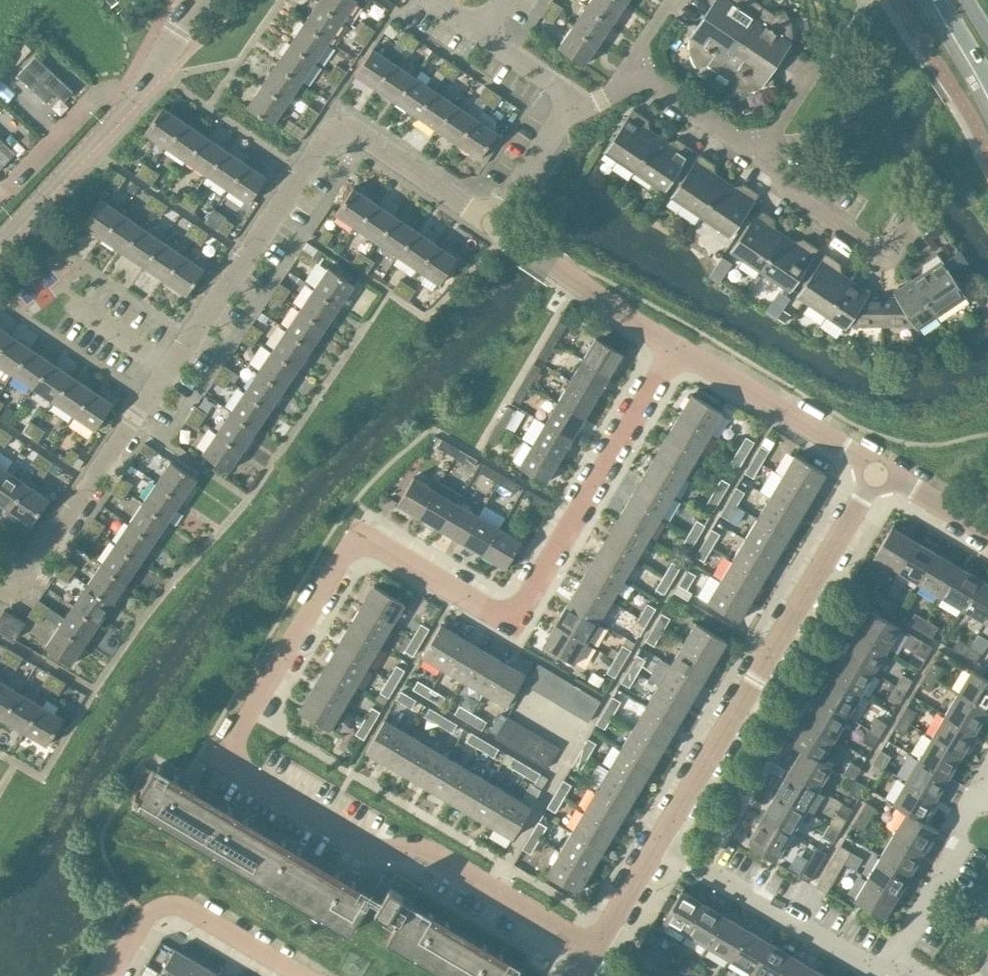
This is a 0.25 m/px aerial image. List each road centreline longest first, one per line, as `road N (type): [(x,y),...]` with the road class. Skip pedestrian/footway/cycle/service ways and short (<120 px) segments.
road 1 (residential): [(596,949),(421,848),(372,849),(224,762),(354,535),(512,625),(679,344)]
road 2 (residential): [(0,587),(16,597),(338,125),(494,226)]
road 3 (residential): [(657,848),(883,468)]
road 4 (residential): [(897,961),(875,971),(657,848)]
road 5 (residential): [(111,975),(149,912),(179,905),(301,975)]
road 6 (residential): [(883,468),(679,344)]
road 7 (residential): [(679,344),(494,226)]
road 8 (unclassified): [(0,239),(137,91)]
road 9 (residential): [(907,231),(880,254),(757,155)]
road 10 (residential): [(897,961),(961,847),(957,824),(974,796)]
road 11 (residential): [(137,91),(101,89),(0,195)]
road 12 (residential): [(757,155),(650,82),(625,80)]
road 13 (residential): [(494,226),(566,108)]
road 14 (residential): [(757,155),(830,55)]
road 15 (residential): [(987,531),(883,468)]

